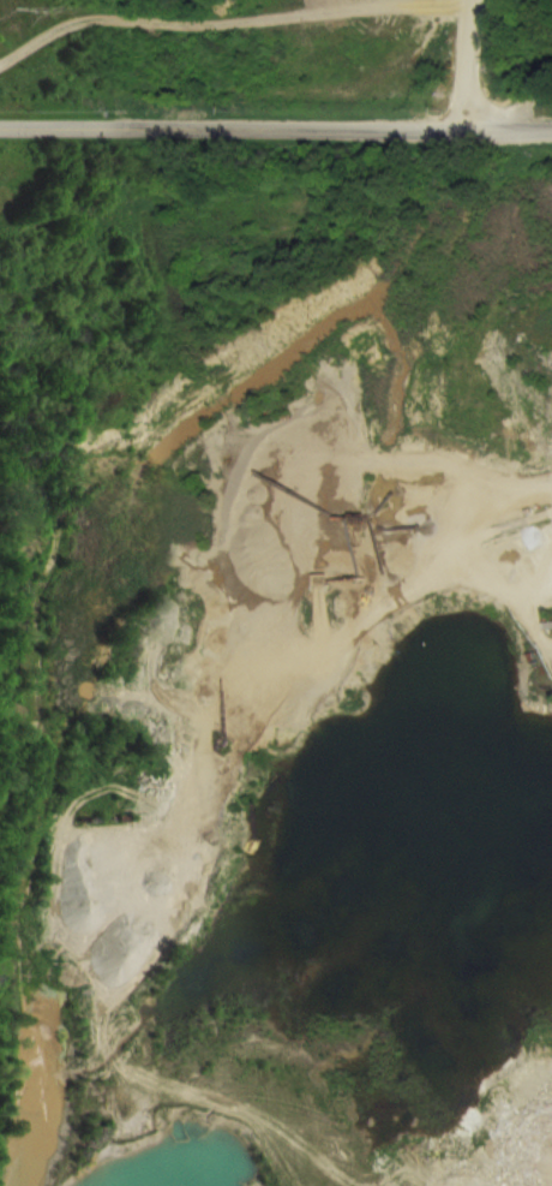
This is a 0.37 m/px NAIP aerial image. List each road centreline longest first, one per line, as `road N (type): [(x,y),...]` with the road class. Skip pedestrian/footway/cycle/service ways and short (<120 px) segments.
road 1 (tertiary): [(551,129),(0,126)]
road 2 (track): [(429,0),(223,28),(89,25),(0,71)]

